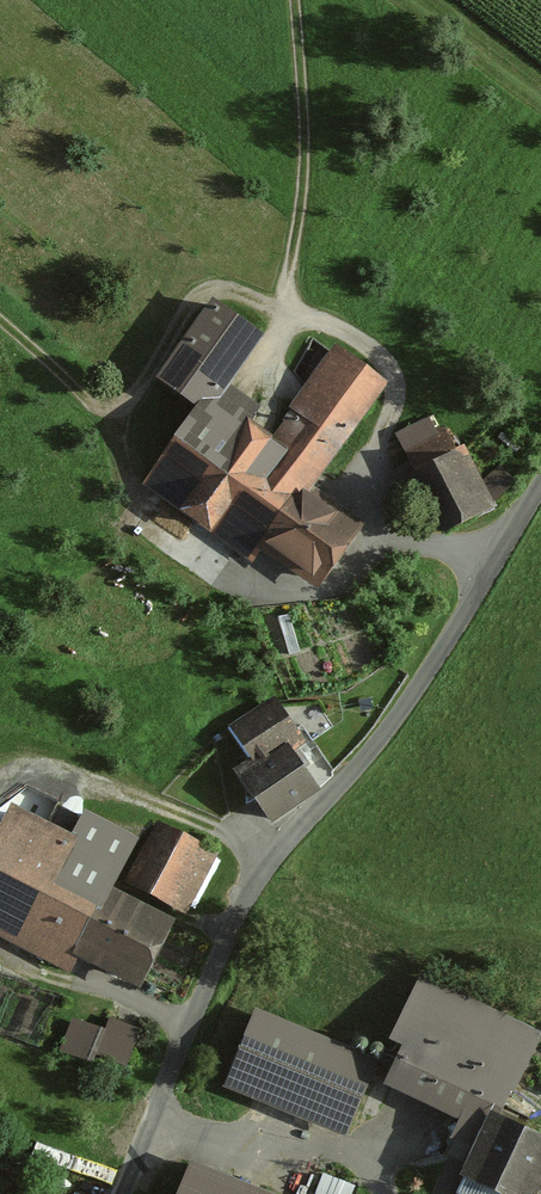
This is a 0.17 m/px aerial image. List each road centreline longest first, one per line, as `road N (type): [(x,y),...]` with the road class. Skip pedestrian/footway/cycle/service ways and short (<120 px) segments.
road 1 (residential): [(498,559),(384,733),(239,911),(121,1193)]
road 2 (track): [(283,308),(304,169),(295,0)]
road 3 (track): [(382,1193),(368,1168),(329,1148),(226,1141),(153,1118)]
road 4 (track): [(0,321),(92,401),(123,407)]

